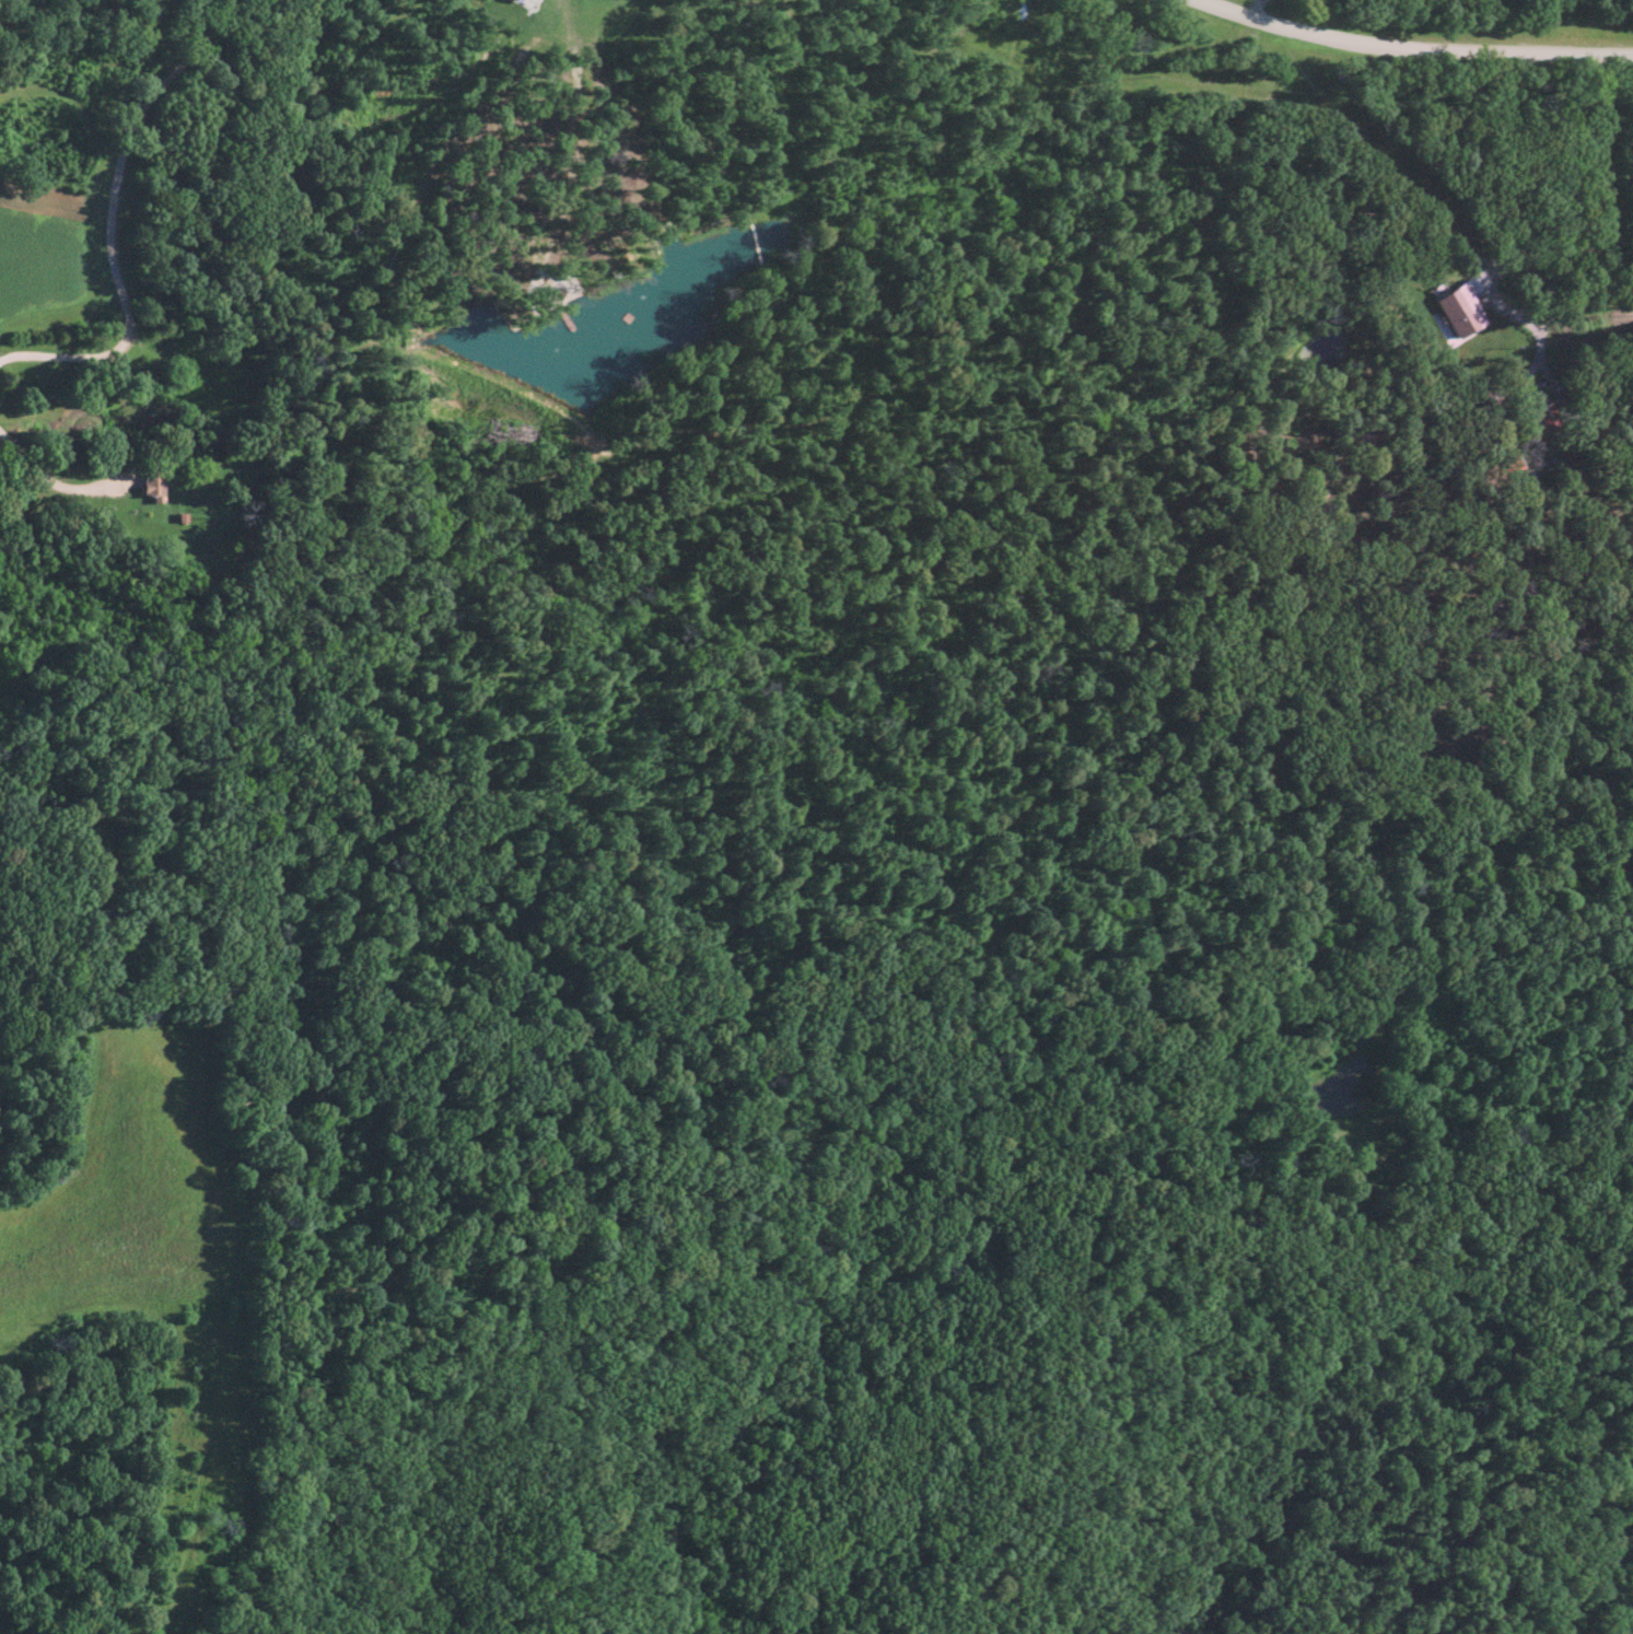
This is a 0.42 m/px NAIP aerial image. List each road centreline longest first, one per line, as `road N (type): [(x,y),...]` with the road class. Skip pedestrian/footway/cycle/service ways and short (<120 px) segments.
road 1 (residential): [(1632,39),(1329,39),(1204,0)]

